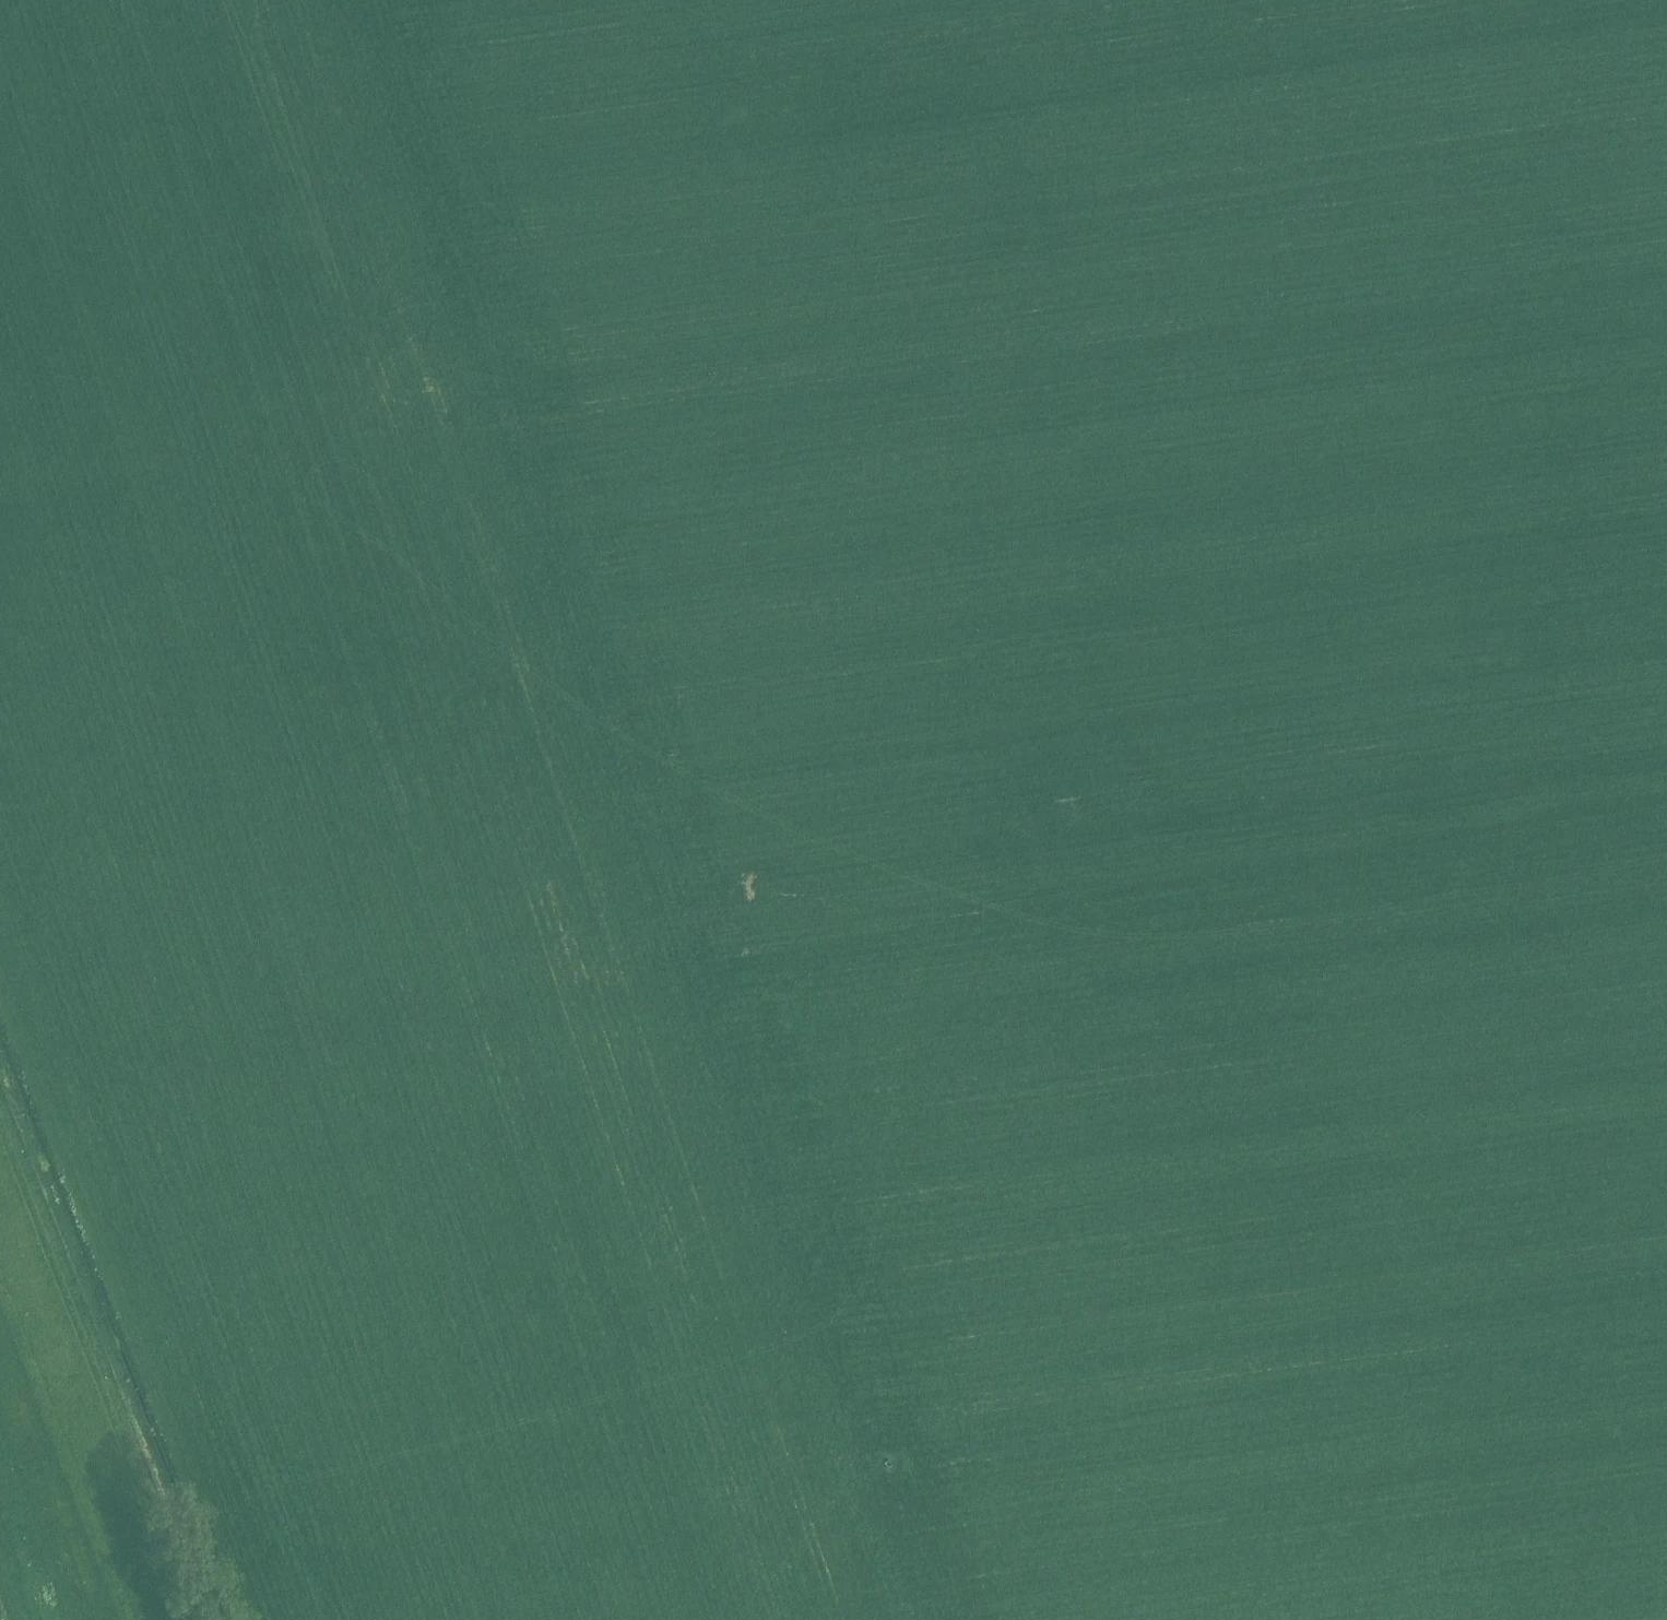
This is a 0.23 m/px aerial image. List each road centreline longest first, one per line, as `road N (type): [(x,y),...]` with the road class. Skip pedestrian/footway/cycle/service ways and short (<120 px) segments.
road 1 (track): [(0,1107),(195,1619)]

